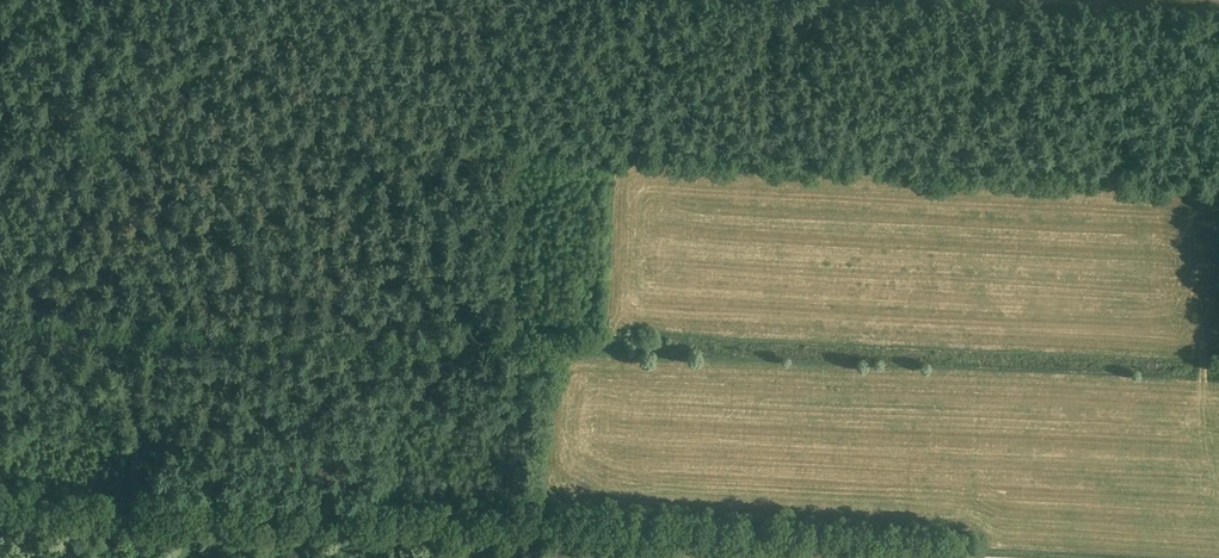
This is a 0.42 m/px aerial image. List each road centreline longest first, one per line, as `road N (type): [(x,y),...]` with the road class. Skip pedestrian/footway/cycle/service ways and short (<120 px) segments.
road 1 (track): [(544,523),(0,499)]
road 2 (track): [(613,557),(633,543),(936,557)]

